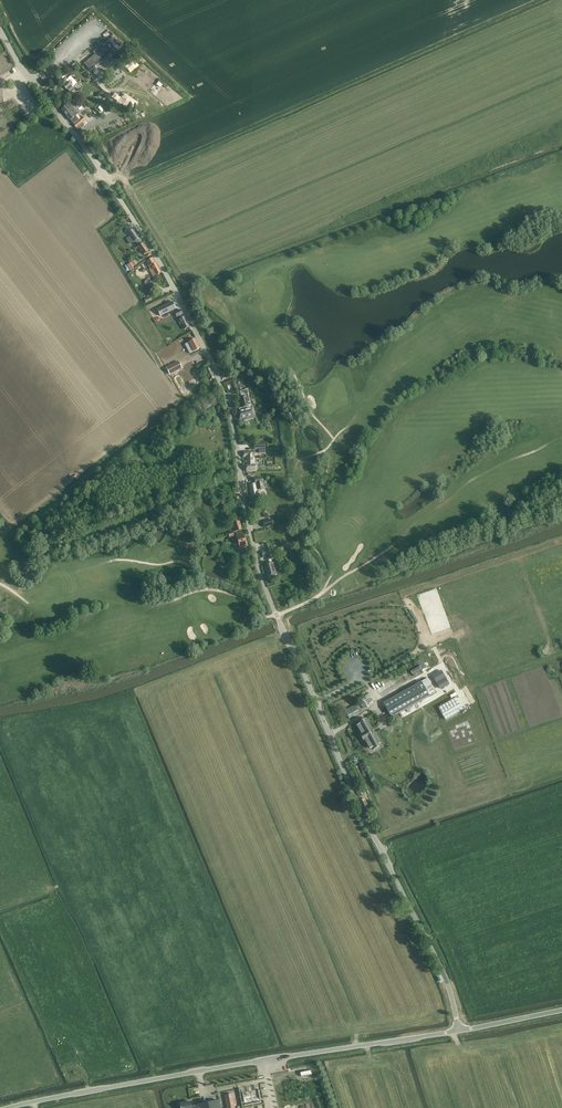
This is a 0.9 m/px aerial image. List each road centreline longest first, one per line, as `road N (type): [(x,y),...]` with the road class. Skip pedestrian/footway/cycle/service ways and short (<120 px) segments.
road 1 (unclassified): [(460,1033),(449,989),(352,794),(265,590),(214,364),(126,206),(0,34)]
road 2 (unclassified): [(13,1107),(460,1033)]

